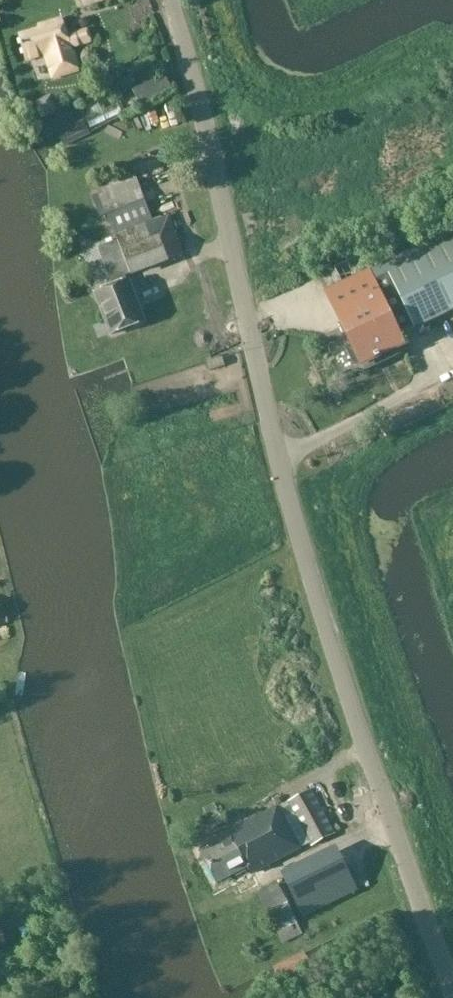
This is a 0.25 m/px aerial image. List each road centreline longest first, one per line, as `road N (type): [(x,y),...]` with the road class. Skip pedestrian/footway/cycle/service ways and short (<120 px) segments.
road 1 (tertiary): [(452,990),(310,568),(171,0)]

